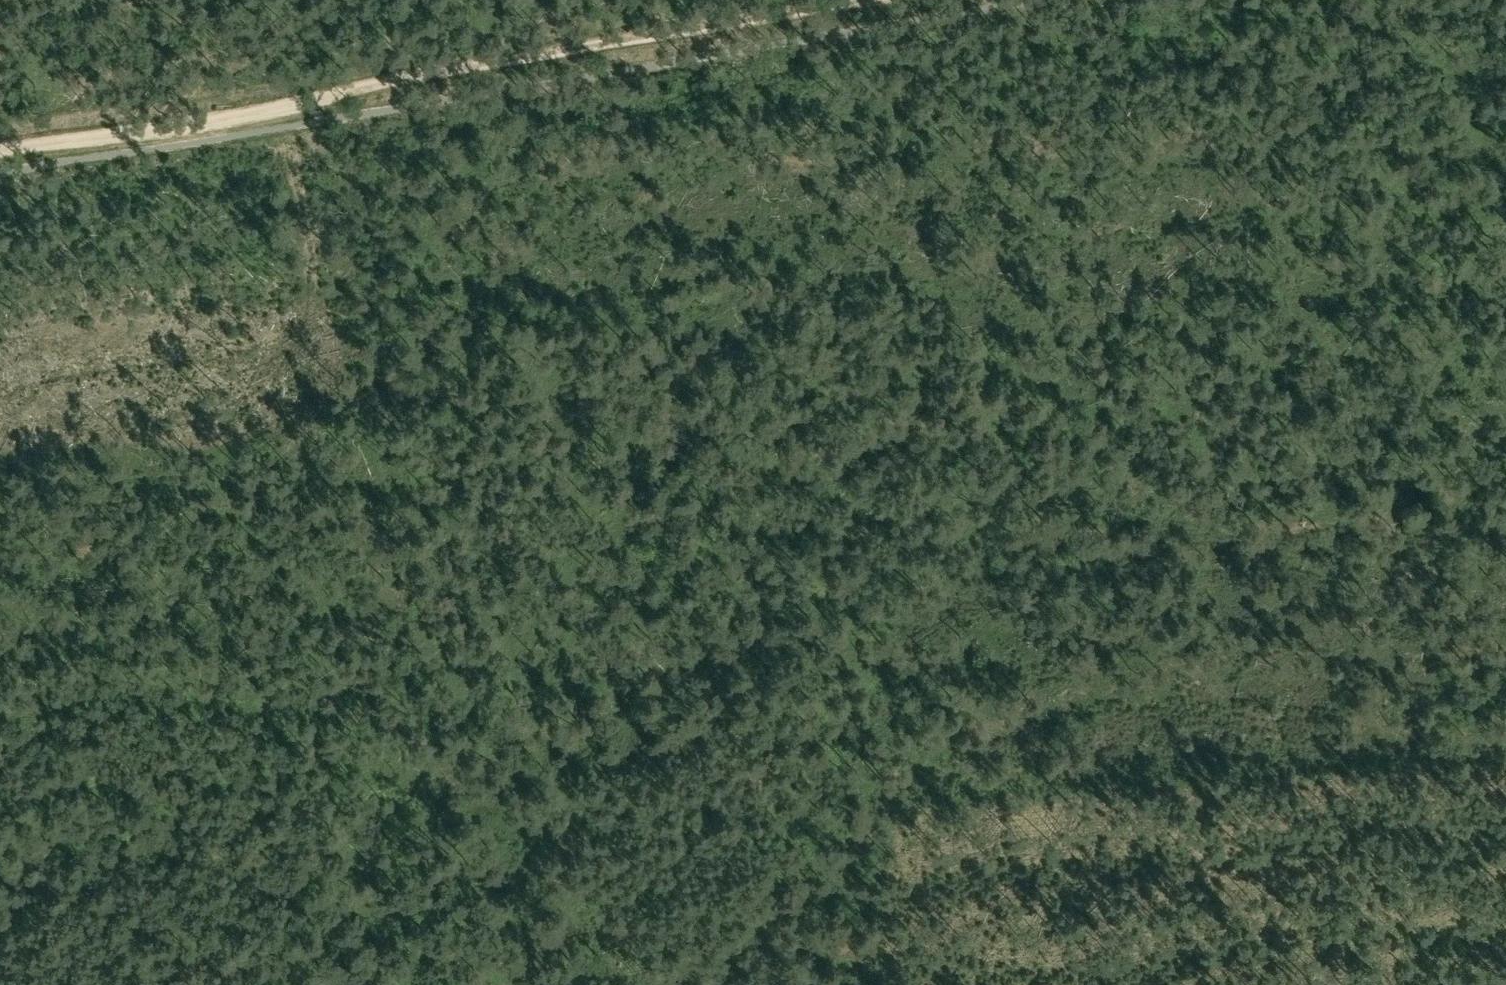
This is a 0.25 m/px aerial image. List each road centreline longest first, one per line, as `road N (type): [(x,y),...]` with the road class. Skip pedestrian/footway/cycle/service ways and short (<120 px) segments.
road 1 (track): [(0,154),(278,112),(393,79),(848,0)]

